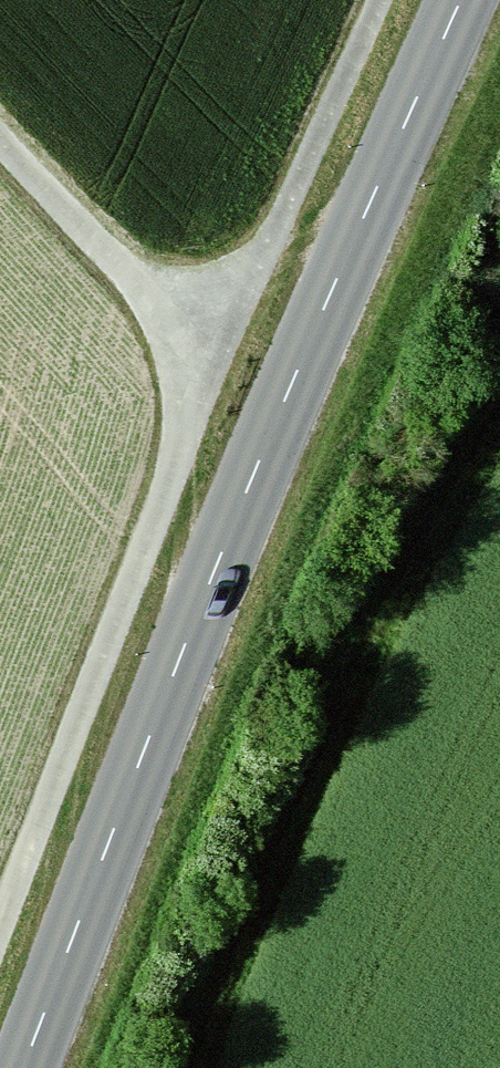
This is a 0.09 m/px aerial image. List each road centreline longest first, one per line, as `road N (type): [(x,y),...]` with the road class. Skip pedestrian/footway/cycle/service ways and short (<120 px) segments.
road 1 (tertiary): [(28,1067),(298,369),(461,0)]
road 2 (track): [(0,822),(203,319),(343,0)]
road 3 (track): [(198,1067),(424,490),(499,392)]
road 4 (track): [(203,319),(0,104)]

